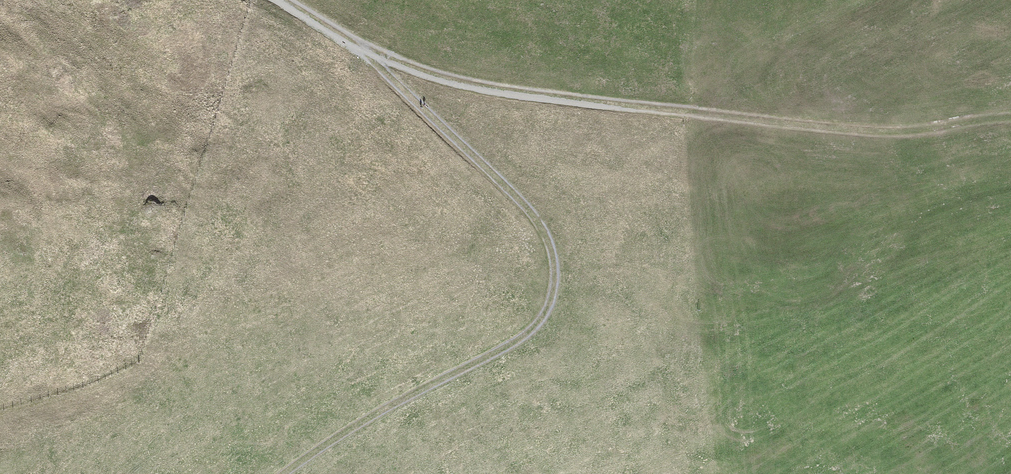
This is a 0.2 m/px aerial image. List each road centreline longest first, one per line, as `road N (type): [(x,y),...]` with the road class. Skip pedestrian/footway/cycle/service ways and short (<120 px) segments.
road 1 (track): [(278,0),(363,52),(525,203),(560,262),(551,319),(492,364),(293,473)]
road 2 (track): [(363,52),(445,81),(915,142),(1010,131)]

